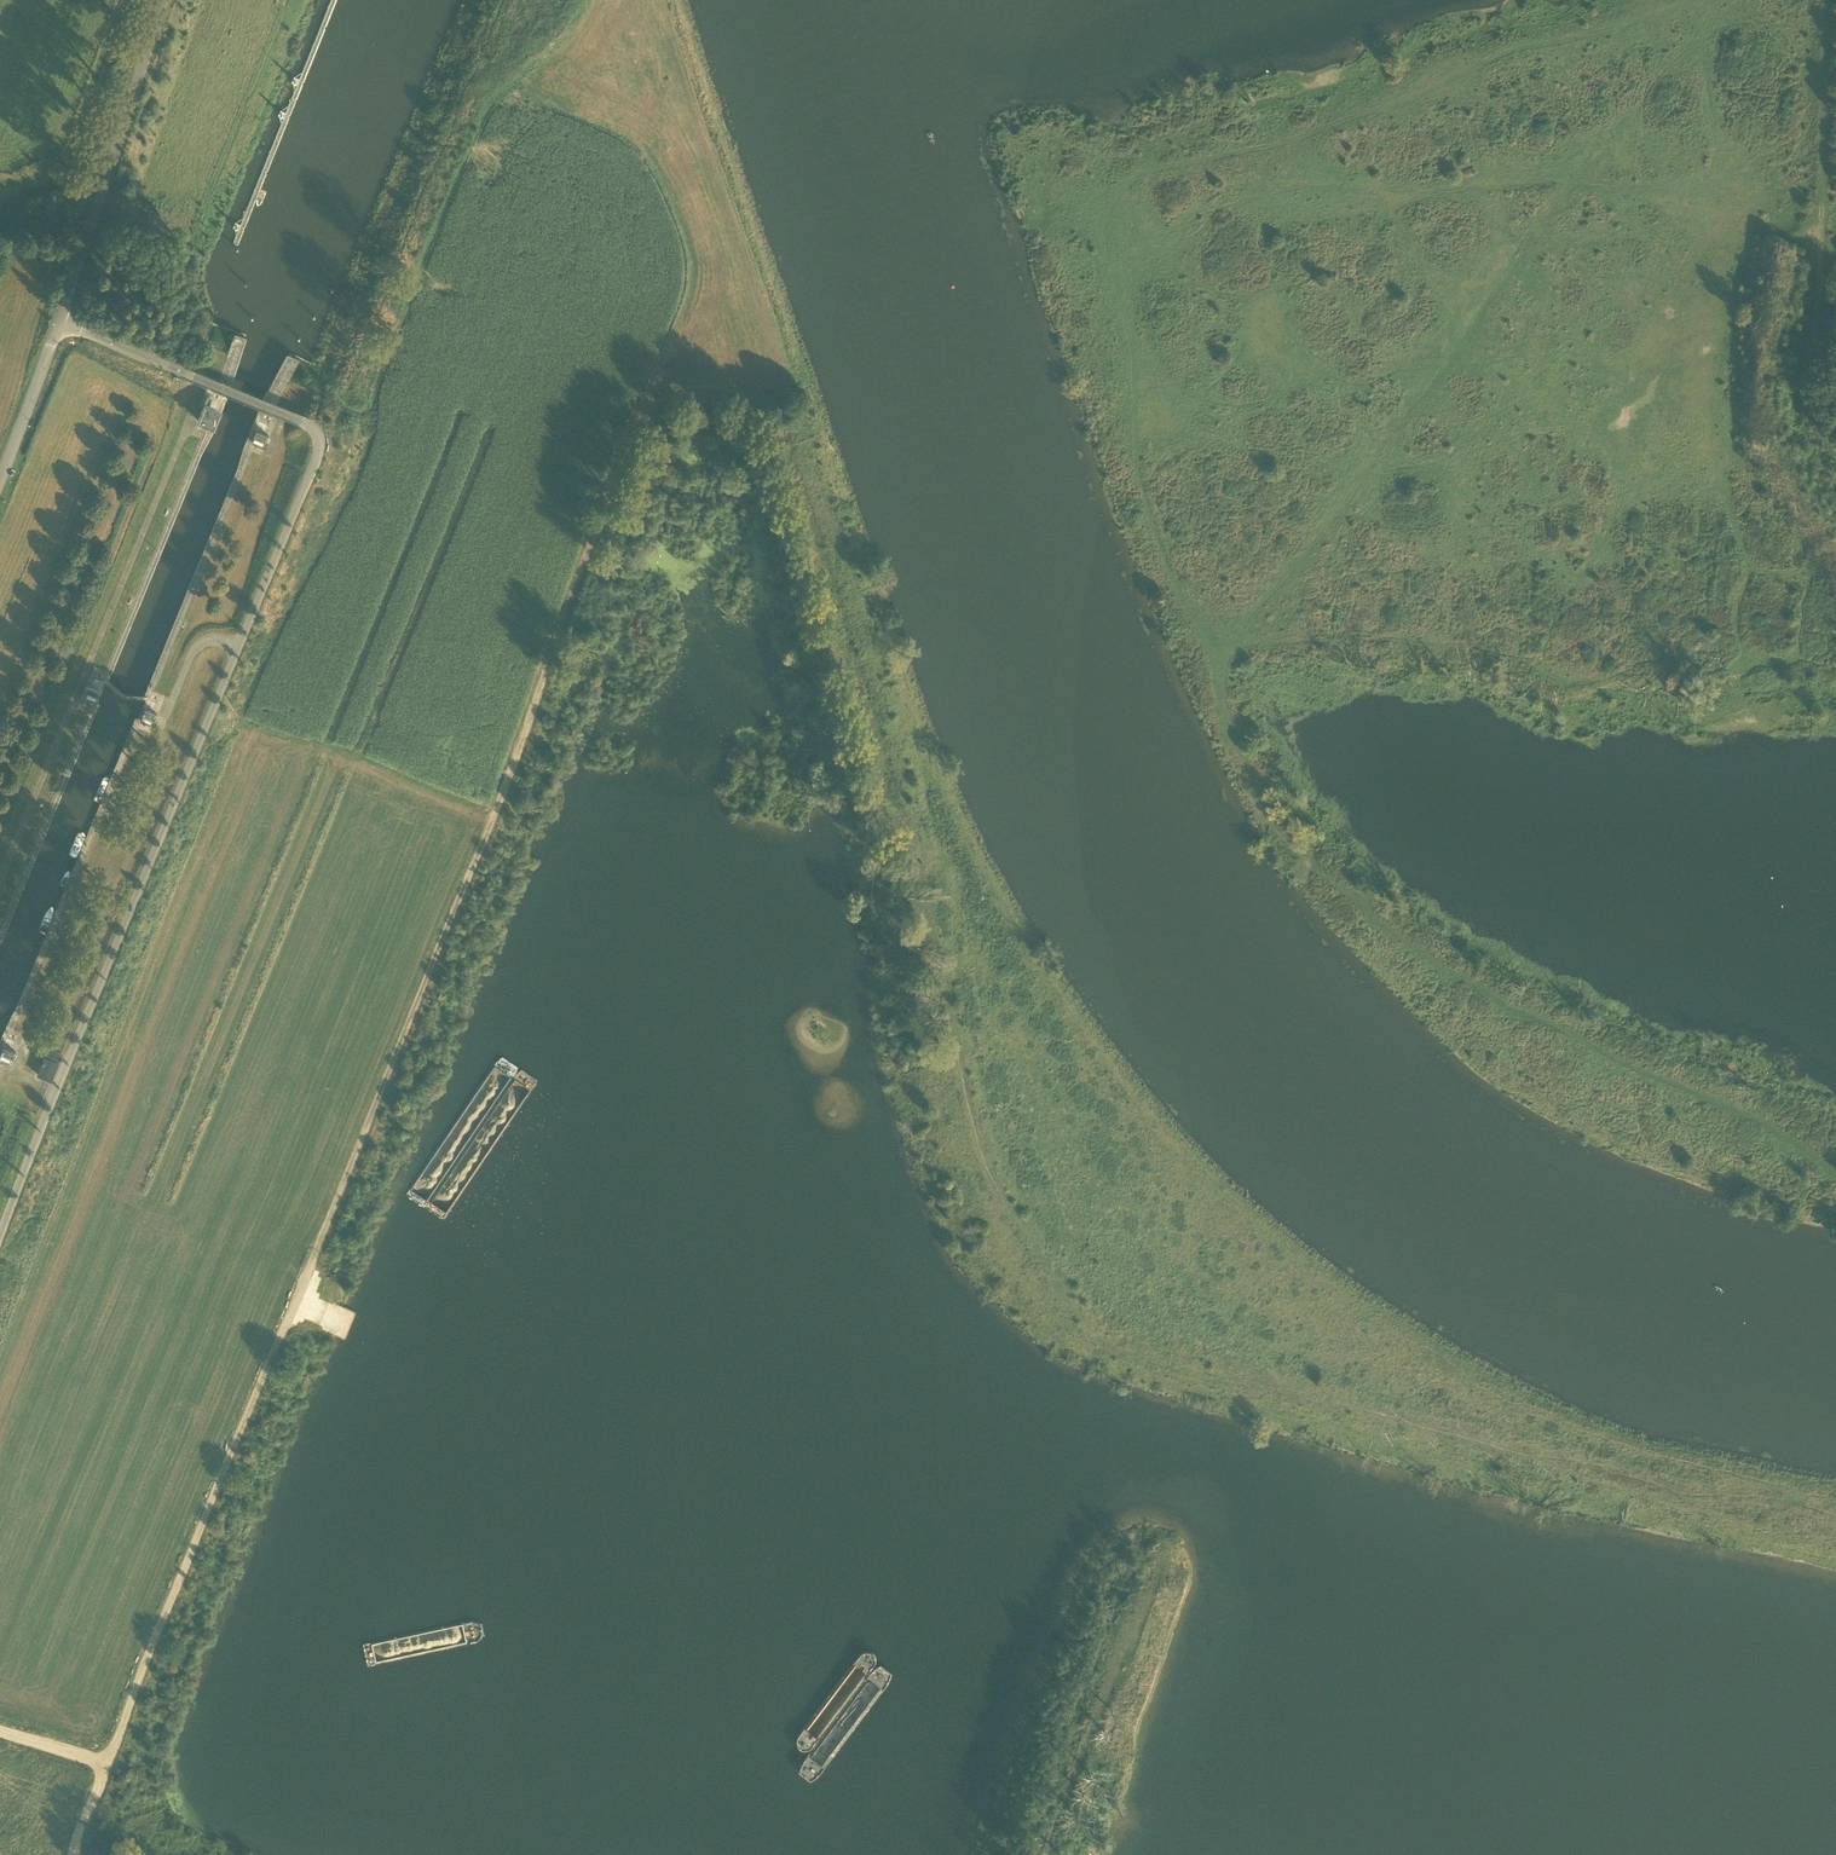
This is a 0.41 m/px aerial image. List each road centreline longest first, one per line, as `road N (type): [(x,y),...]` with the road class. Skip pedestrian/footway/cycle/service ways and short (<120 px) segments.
road 1 (track): [(106,1766),(492,817),(637,428),(681,393),(737,398),(766,424),(881,805),(920,877),(1001,1199),(1079,1326),(1135,1360),(1199,1380)]
road 2 (unclassified): [(0,1238),(319,449),(304,421),(66,322)]
road 3 (residential): [(66,322),(170,0)]
road 4 (track): [(1054,1854),(1130,1635),(1163,1604),(1192,1615)]
road 5 (unclassified): [(66,322),(0,491)]

